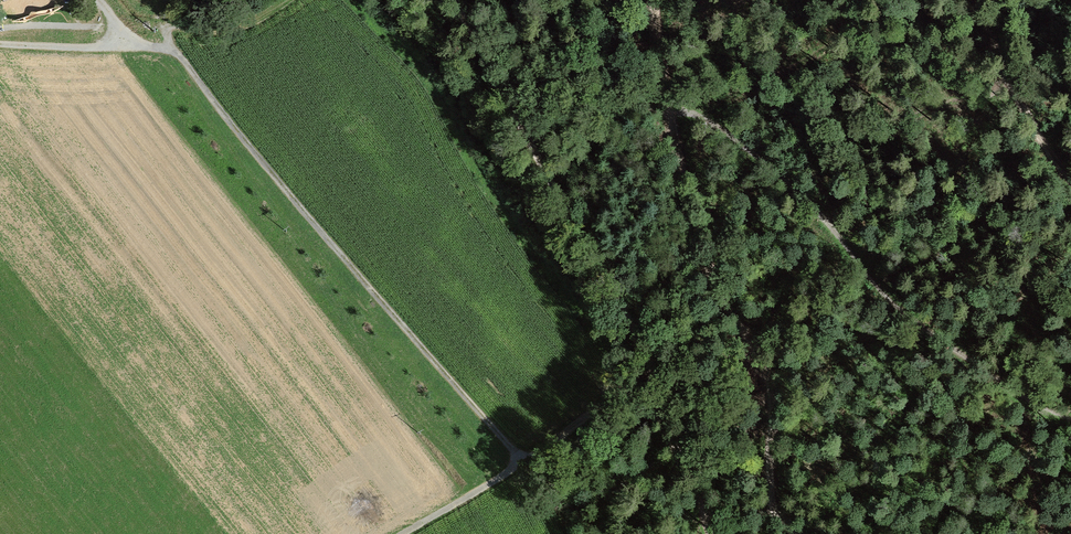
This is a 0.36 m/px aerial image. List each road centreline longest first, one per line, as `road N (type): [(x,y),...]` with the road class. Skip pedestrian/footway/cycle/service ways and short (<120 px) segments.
road 1 (track): [(455,0),(655,381),(709,533)]
road 2 (track): [(656,0),(666,109),(696,232),(723,301),(770,383),(776,533)]
road 3 (track): [(520,463),(179,55),(159,47)]
road 4 (track): [(977,0),(1032,126),(1070,178)]
road 5 (track): [(159,47),(0,46)]
road 6 (track): [(655,381),(520,463)]
road 7 (track): [(0,29),(120,28)]

